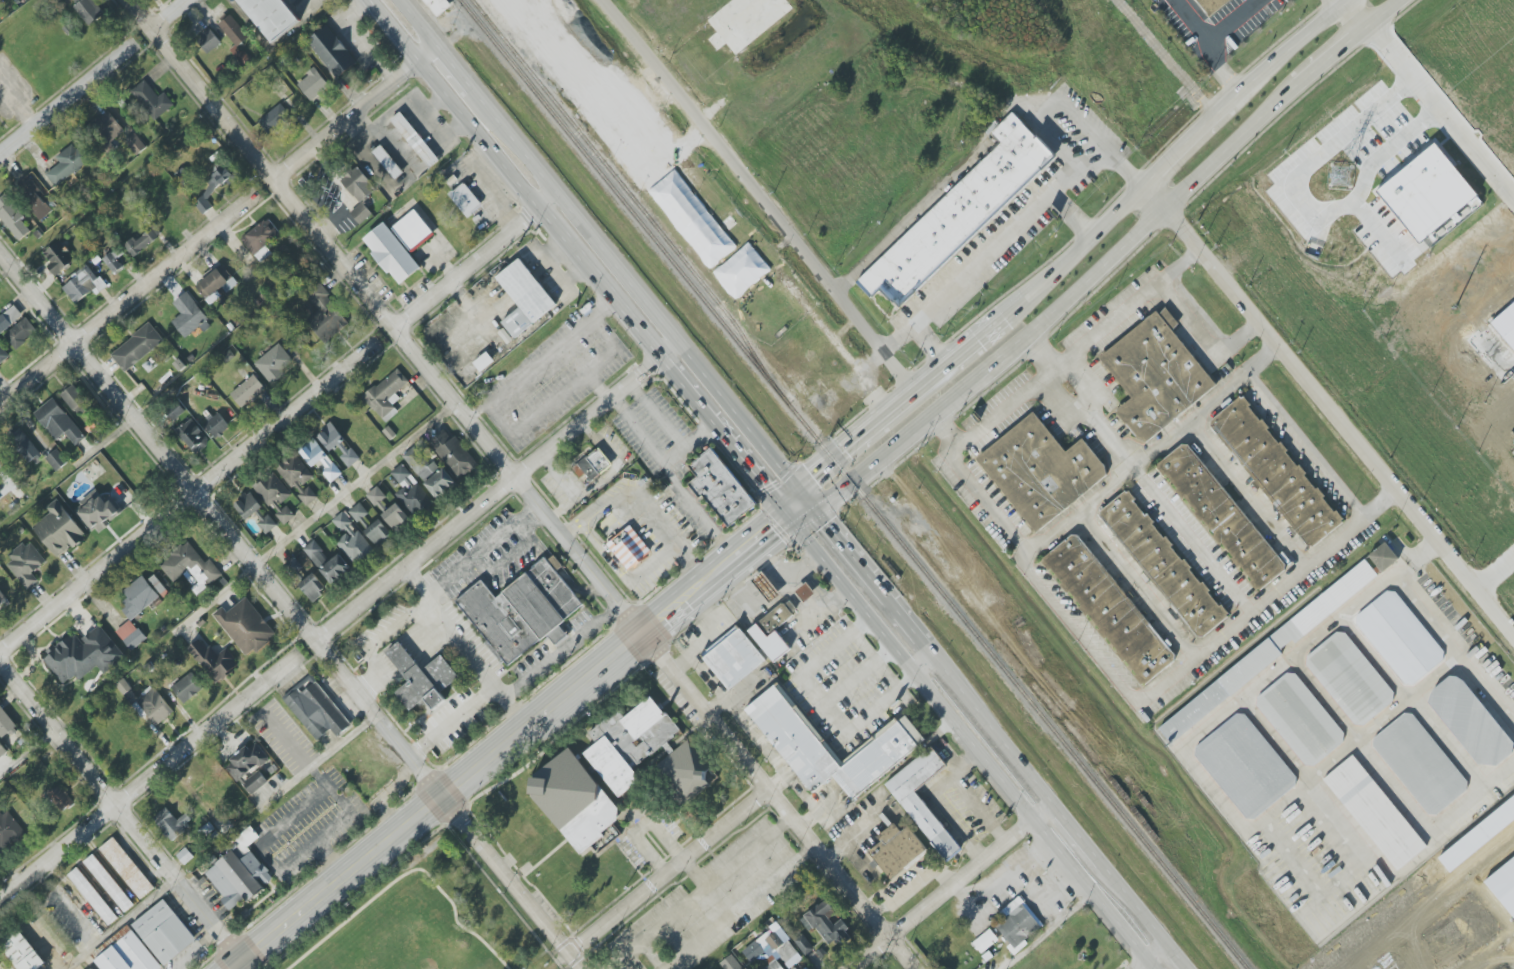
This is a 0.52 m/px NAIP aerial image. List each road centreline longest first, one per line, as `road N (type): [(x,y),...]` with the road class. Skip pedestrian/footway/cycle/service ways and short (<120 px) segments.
road 1 (primary): [(787,511),(1158,968)]
road 2 (residential): [(1513,634),(1143,187)]
road 3 (primary): [(804,497),(472,90)]
road 4 (residential): [(919,390),(601,0)]
road 5 (residential): [(316,638),(0,249)]
road 6 (residential): [(376,339),(0,651)]
road 7 (residential): [(680,340),(316,638)]
road 8 (residential): [(923,968),(645,626)]
road 9 (primary): [(1186,968),(925,648)]
road 10 (primary): [(1002,354),(1297,84)]
road 11 (residential): [(645,626),(454,402),(396,320)]
road 12 (residential): [(297,654),(0,899)]
road 13 (residential): [(246,954),(0,658)]
road 14 (residential): [(252,195),(0,404)]
road 15 (primary): [(442,793),(228,968)]
road 16 (residential): [(839,968),(1050,801)]
road 17 (primary): [(366,0),(537,207)]
road 18 (primary): [(645,626),(442,793)]
road 19 (residential): [(566,945),(770,780)]
road 20 (residential): [(1513,197),(1349,0)]
road 21 (primary): [(804,497),(849,478),(1002,354)]
road 22 (residential): [(278,174),(129,0)]
road 23 (residential): [(586,968),(442,793)]
road 24 (residential): [(437,47),(278,174)]
road 25 (primary): [(537,207),(664,365)]
road 26 (residential): [(442,793),(316,638)]
road 27 (primary): [(925,648),(804,497)]
road 28 (primary): [(664,365),(787,511)]
road 29 (residential): [(396,320),(278,174)]
road 30 (primary): [(1143,187),(1010,316)]
road 31 (residential): [(537,207),(396,320)]
road 32 (residential): [(130,43),(0,149)]
road 33 (primary): [(1349,0),(1228,101)]
road 34 (primary): [(804,497),(686,594)]
road 35 (primary): [(1228,101),(1143,187)]

